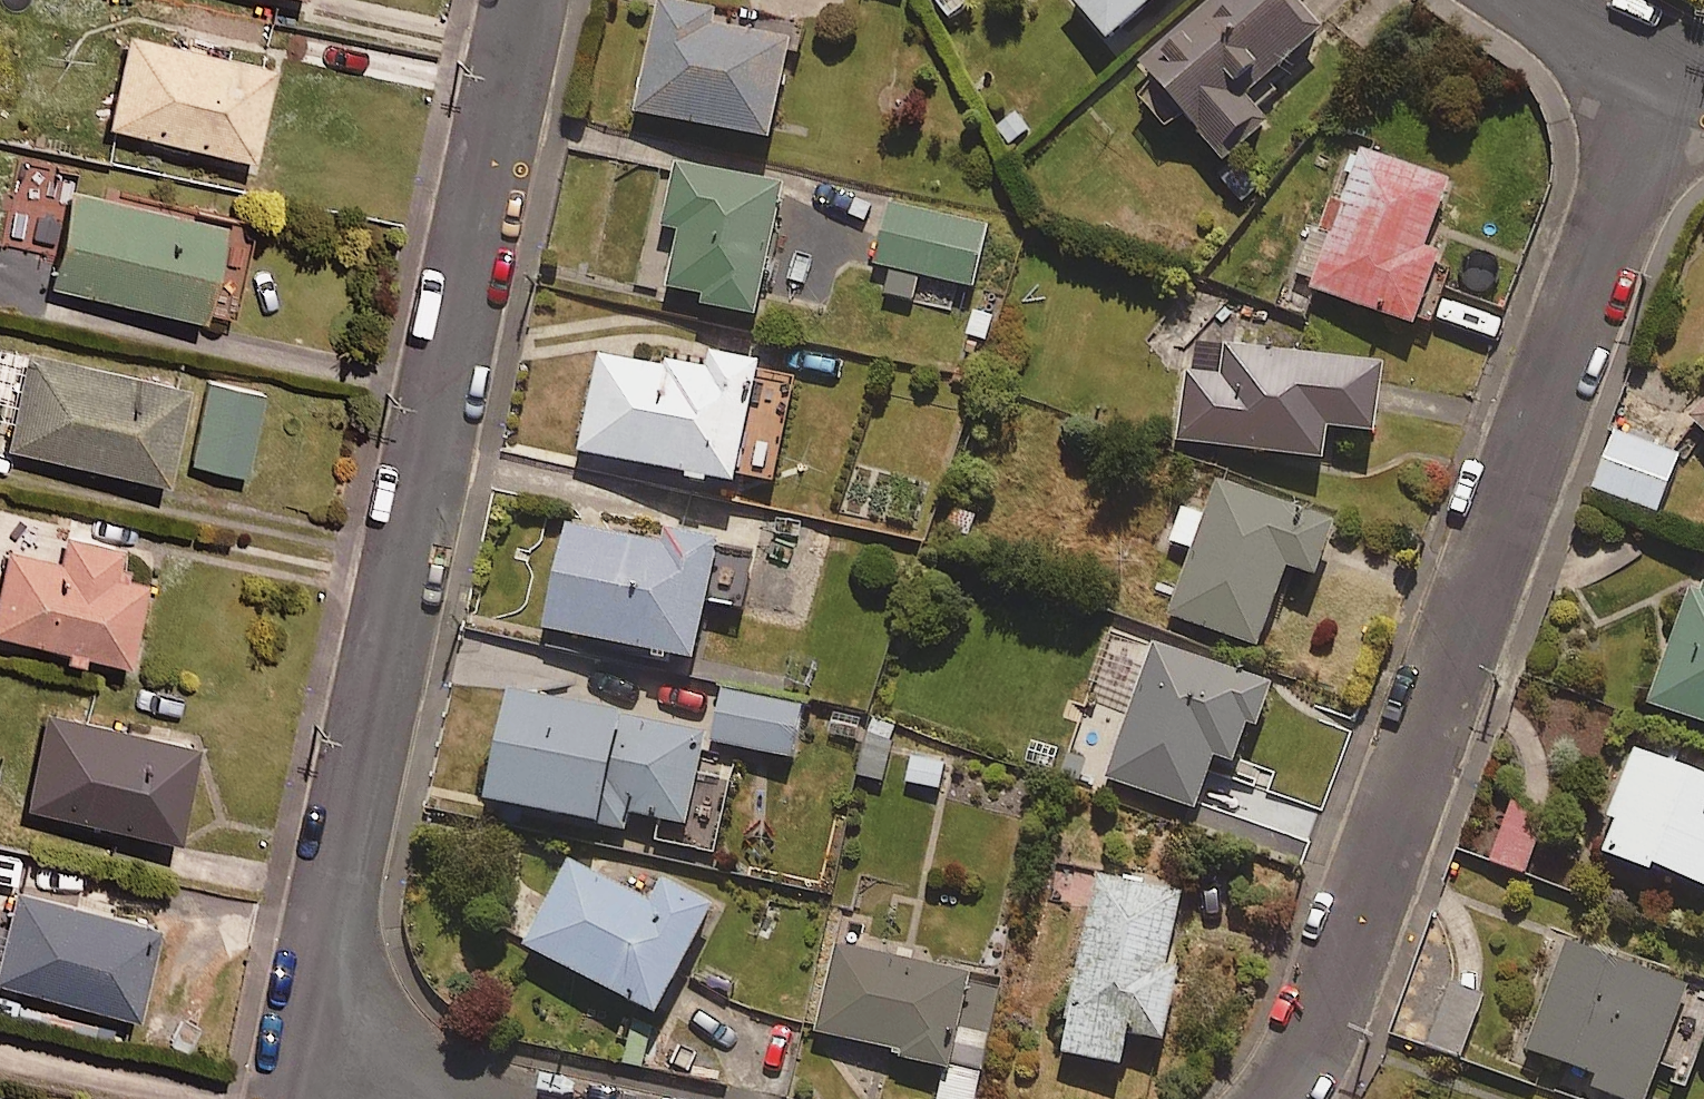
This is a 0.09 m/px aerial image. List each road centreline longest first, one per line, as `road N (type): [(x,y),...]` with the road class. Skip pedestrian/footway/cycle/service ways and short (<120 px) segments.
road 1 (residential): [(1284,1098),(1665,74)]
road 2 (residential): [(534,0),(300,1063)]
road 3 (residential): [(300,1063),(461,1098)]
road 4 (residential): [(1665,74),(1533,0)]

